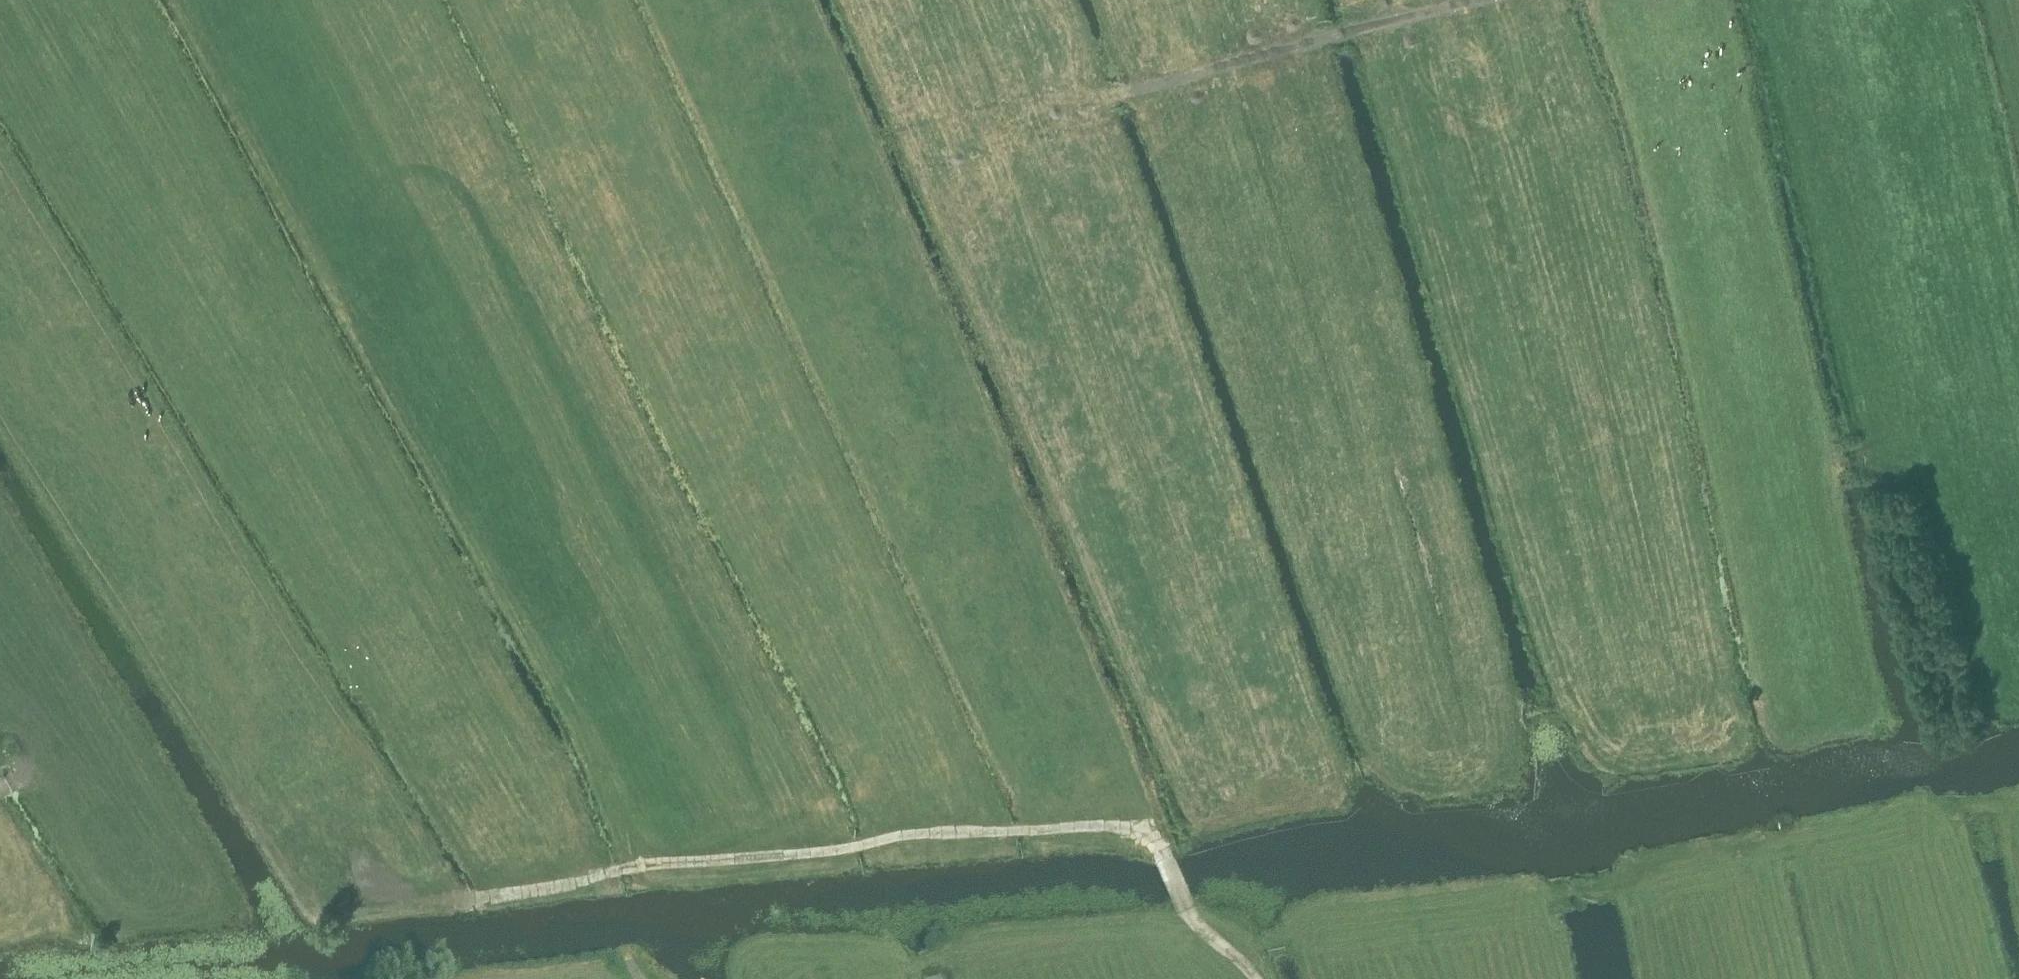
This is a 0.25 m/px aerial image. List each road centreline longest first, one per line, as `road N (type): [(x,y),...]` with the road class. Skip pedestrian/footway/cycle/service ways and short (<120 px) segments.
road 1 (track): [(454,901),(642,868),(846,850),(904,834),(1142,827),(1161,853)]
road 2 (track): [(1104,101),(1482,0)]
road 3 (track): [(1161,853),(1188,914),(1258,978)]

